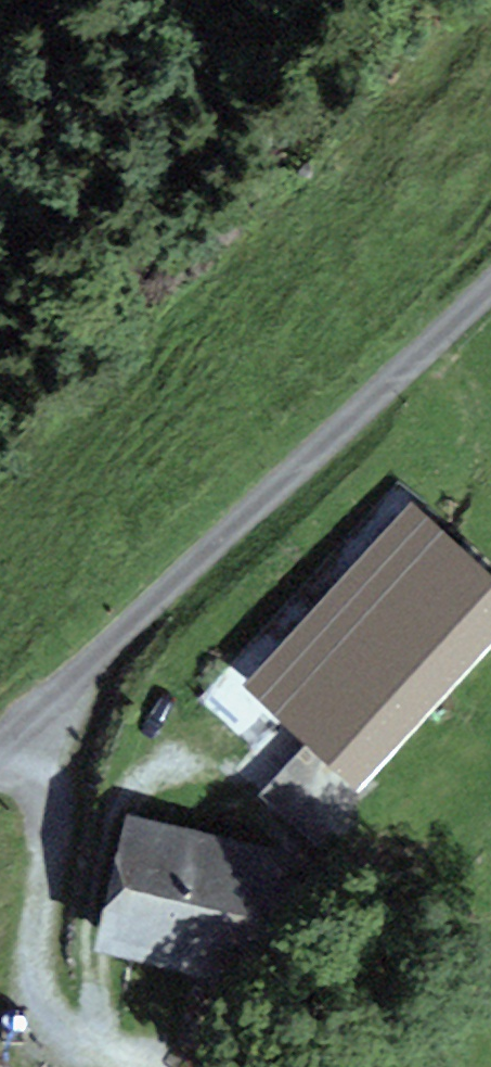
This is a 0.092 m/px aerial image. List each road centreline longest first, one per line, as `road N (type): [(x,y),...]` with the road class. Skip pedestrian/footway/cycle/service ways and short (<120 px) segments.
road 1 (track): [(0,744),(418,354)]
road 2 (track): [(133,1066),(76,1024),(45,946),(33,810),(10,735)]
road 3 (track): [(431,499),(418,354)]

